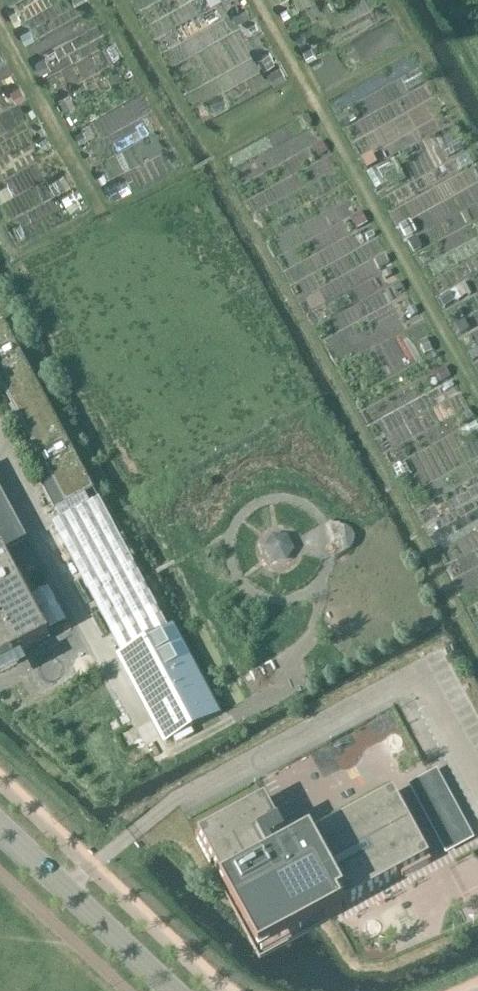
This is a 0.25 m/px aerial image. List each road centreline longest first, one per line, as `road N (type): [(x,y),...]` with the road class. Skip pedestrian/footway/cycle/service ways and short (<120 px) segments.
road 1 (tertiary): [(0,830),(173,990)]

